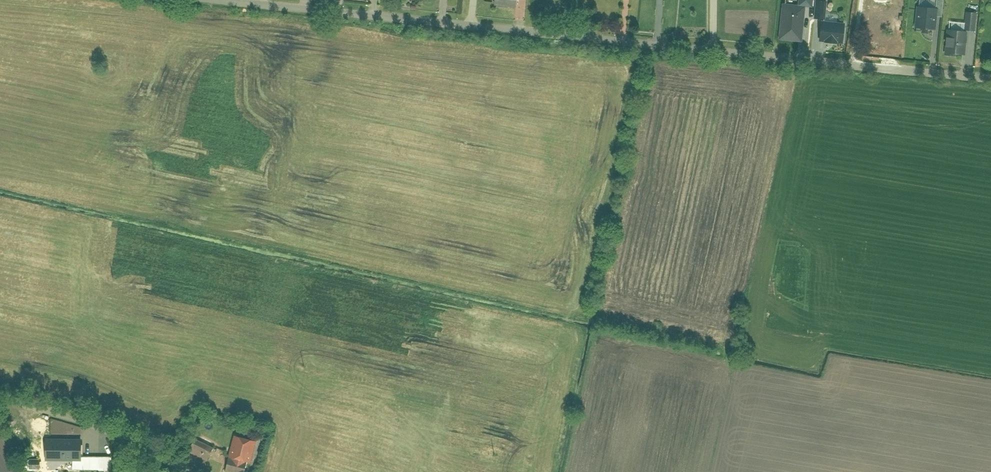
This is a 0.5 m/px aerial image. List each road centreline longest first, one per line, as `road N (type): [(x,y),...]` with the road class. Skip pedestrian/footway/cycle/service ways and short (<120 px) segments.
road 1 (unclassified): [(990,79),(226,0)]
road 2 (residential): [(0,401),(119,438),(185,471)]

